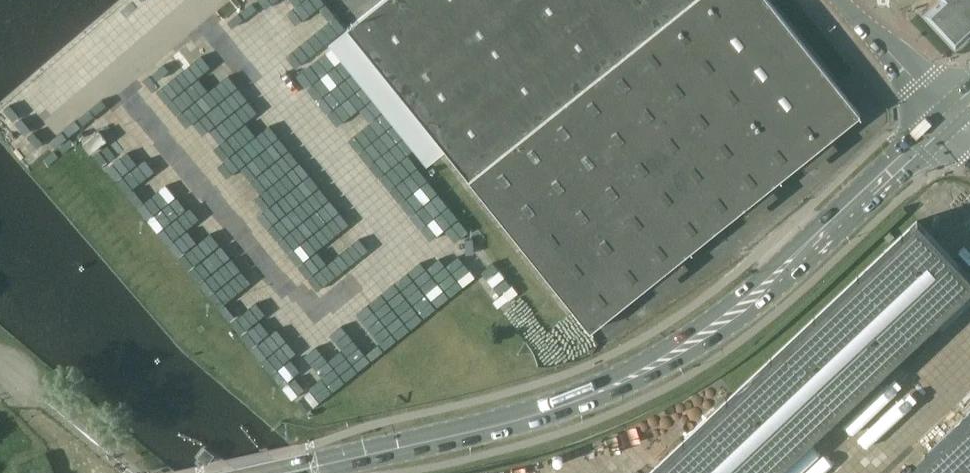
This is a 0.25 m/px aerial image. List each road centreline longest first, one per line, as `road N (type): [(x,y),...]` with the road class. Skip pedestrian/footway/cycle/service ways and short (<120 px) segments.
road 1 (primary): [(289,472),(564,407),(671,355),(755,295),(950,119)]
road 2 (unclassified): [(950,119),(842,0)]

